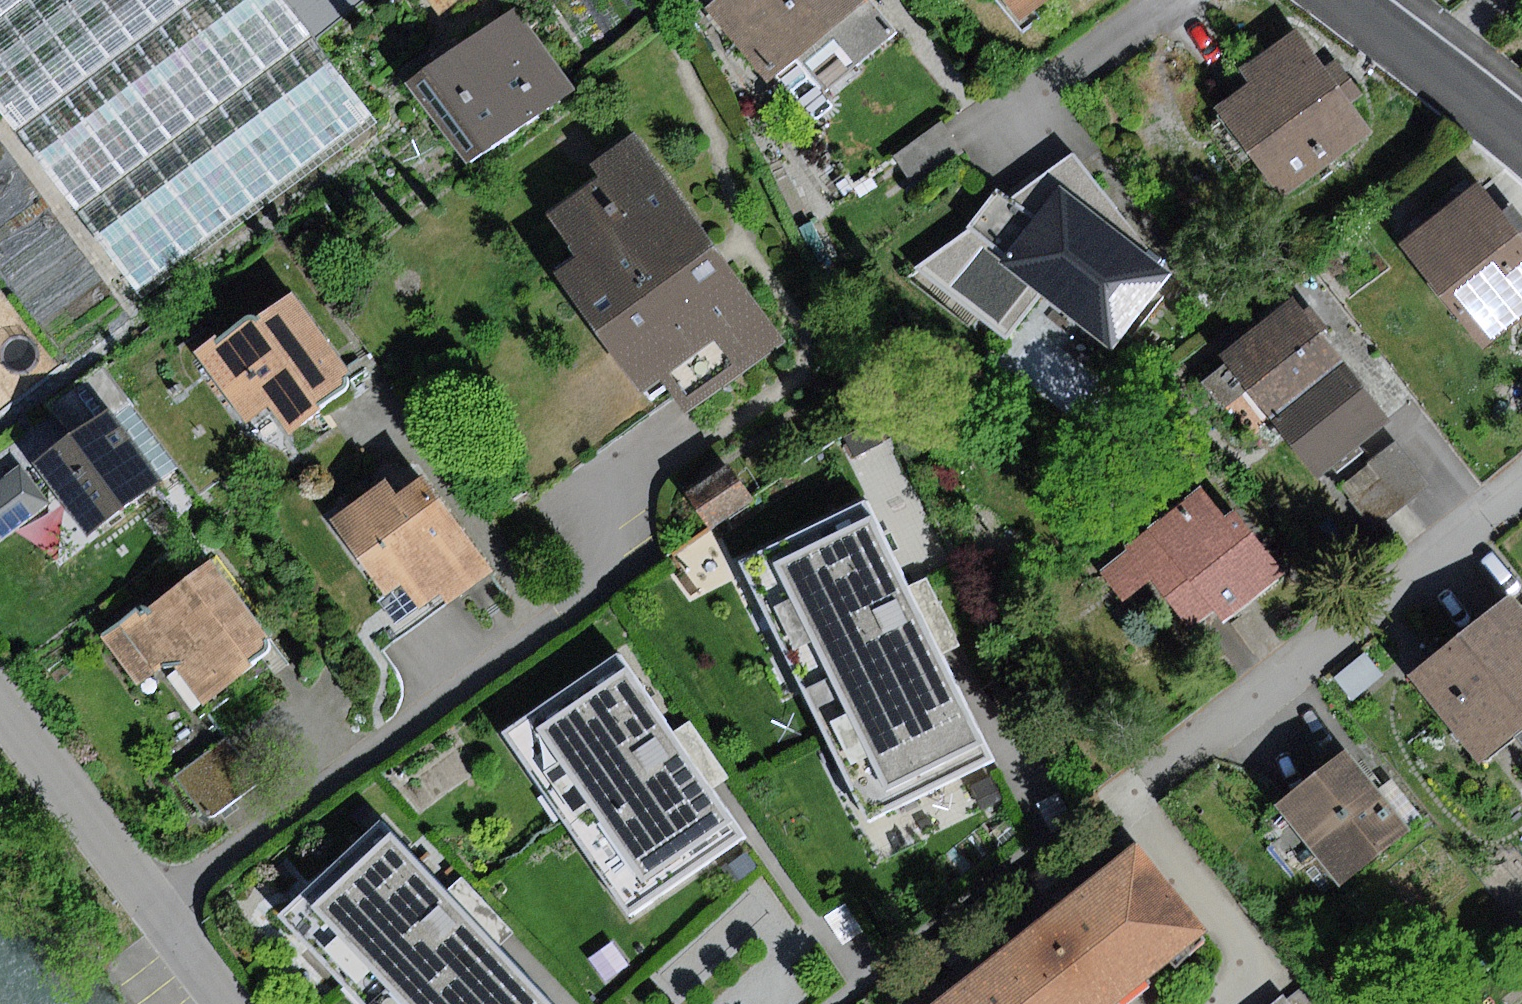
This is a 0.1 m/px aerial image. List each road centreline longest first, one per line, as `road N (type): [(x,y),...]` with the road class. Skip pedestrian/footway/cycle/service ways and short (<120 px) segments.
road 1 (residential): [(1521,485),(1125,796),(1257,978),(1225,1003)]
road 2 (residential): [(0,710),(230,1003)]
road 3 (residential): [(1347,0),(1521,136)]

